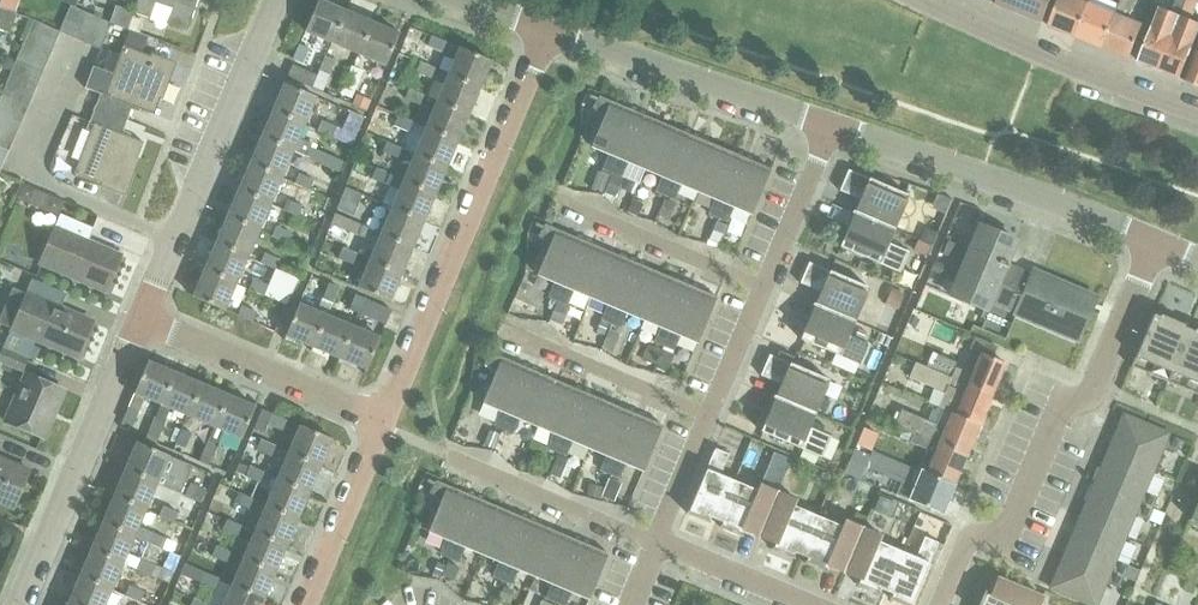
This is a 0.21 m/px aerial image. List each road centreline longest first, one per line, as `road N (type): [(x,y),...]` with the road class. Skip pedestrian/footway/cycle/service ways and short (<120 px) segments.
road 1 (residential): [(942,604),(973,538),(1014,512),(1067,396),(1097,386),(1151,244)]
road 2 (residential): [(547,33),(388,419)]
road 3 (residential): [(1151,244),(831,125)]
road 4 (residential): [(143,314),(268,0)]
road 5 (residential): [(13,604),(143,314)]
road 6 (residential): [(831,125),(547,33)]
road 7 (residential): [(1197,116),(1036,58),(926,0)]
road 8 (residential): [(388,419),(143,314)]
road 9 (residential): [(657,544),(446,452)]
road 10 (residential): [(710,410),(506,329)]
road 11 (residential): [(762,287),(565,205)]
road 12 (residential): [(309,604),(388,419)]
road 13 (residential): [(831,125),(762,287)]
road 14 (residential): [(808,604),(657,544)]
road 15 (residential): [(710,410),(657,544)]
road 16 (residential): [(762,287),(710,410)]

